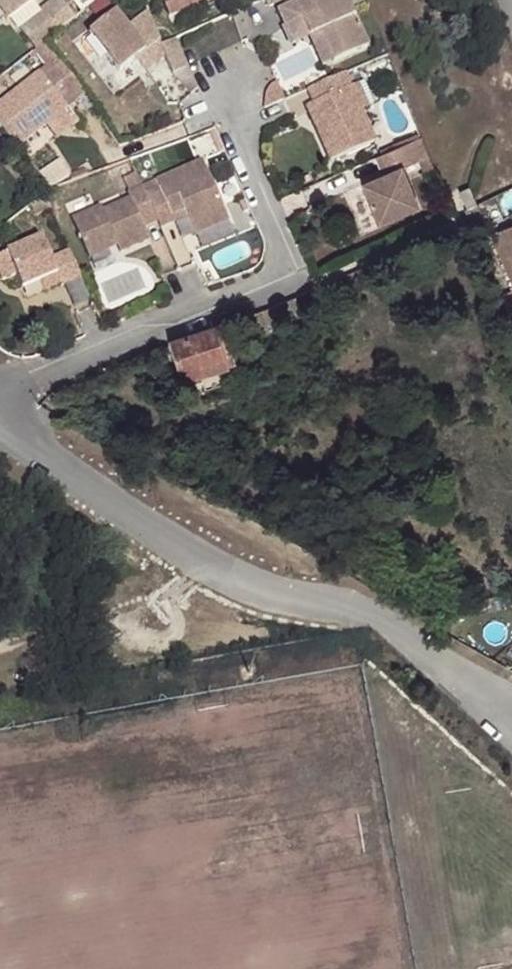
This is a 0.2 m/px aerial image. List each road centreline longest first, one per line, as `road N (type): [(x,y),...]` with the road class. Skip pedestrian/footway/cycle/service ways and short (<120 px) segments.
road 1 (residential): [(0,429),(206,563),(396,621),(511,719)]
road 2 (residential): [(254,45),(234,141),(285,263),(279,282),(35,370),(0,406)]

